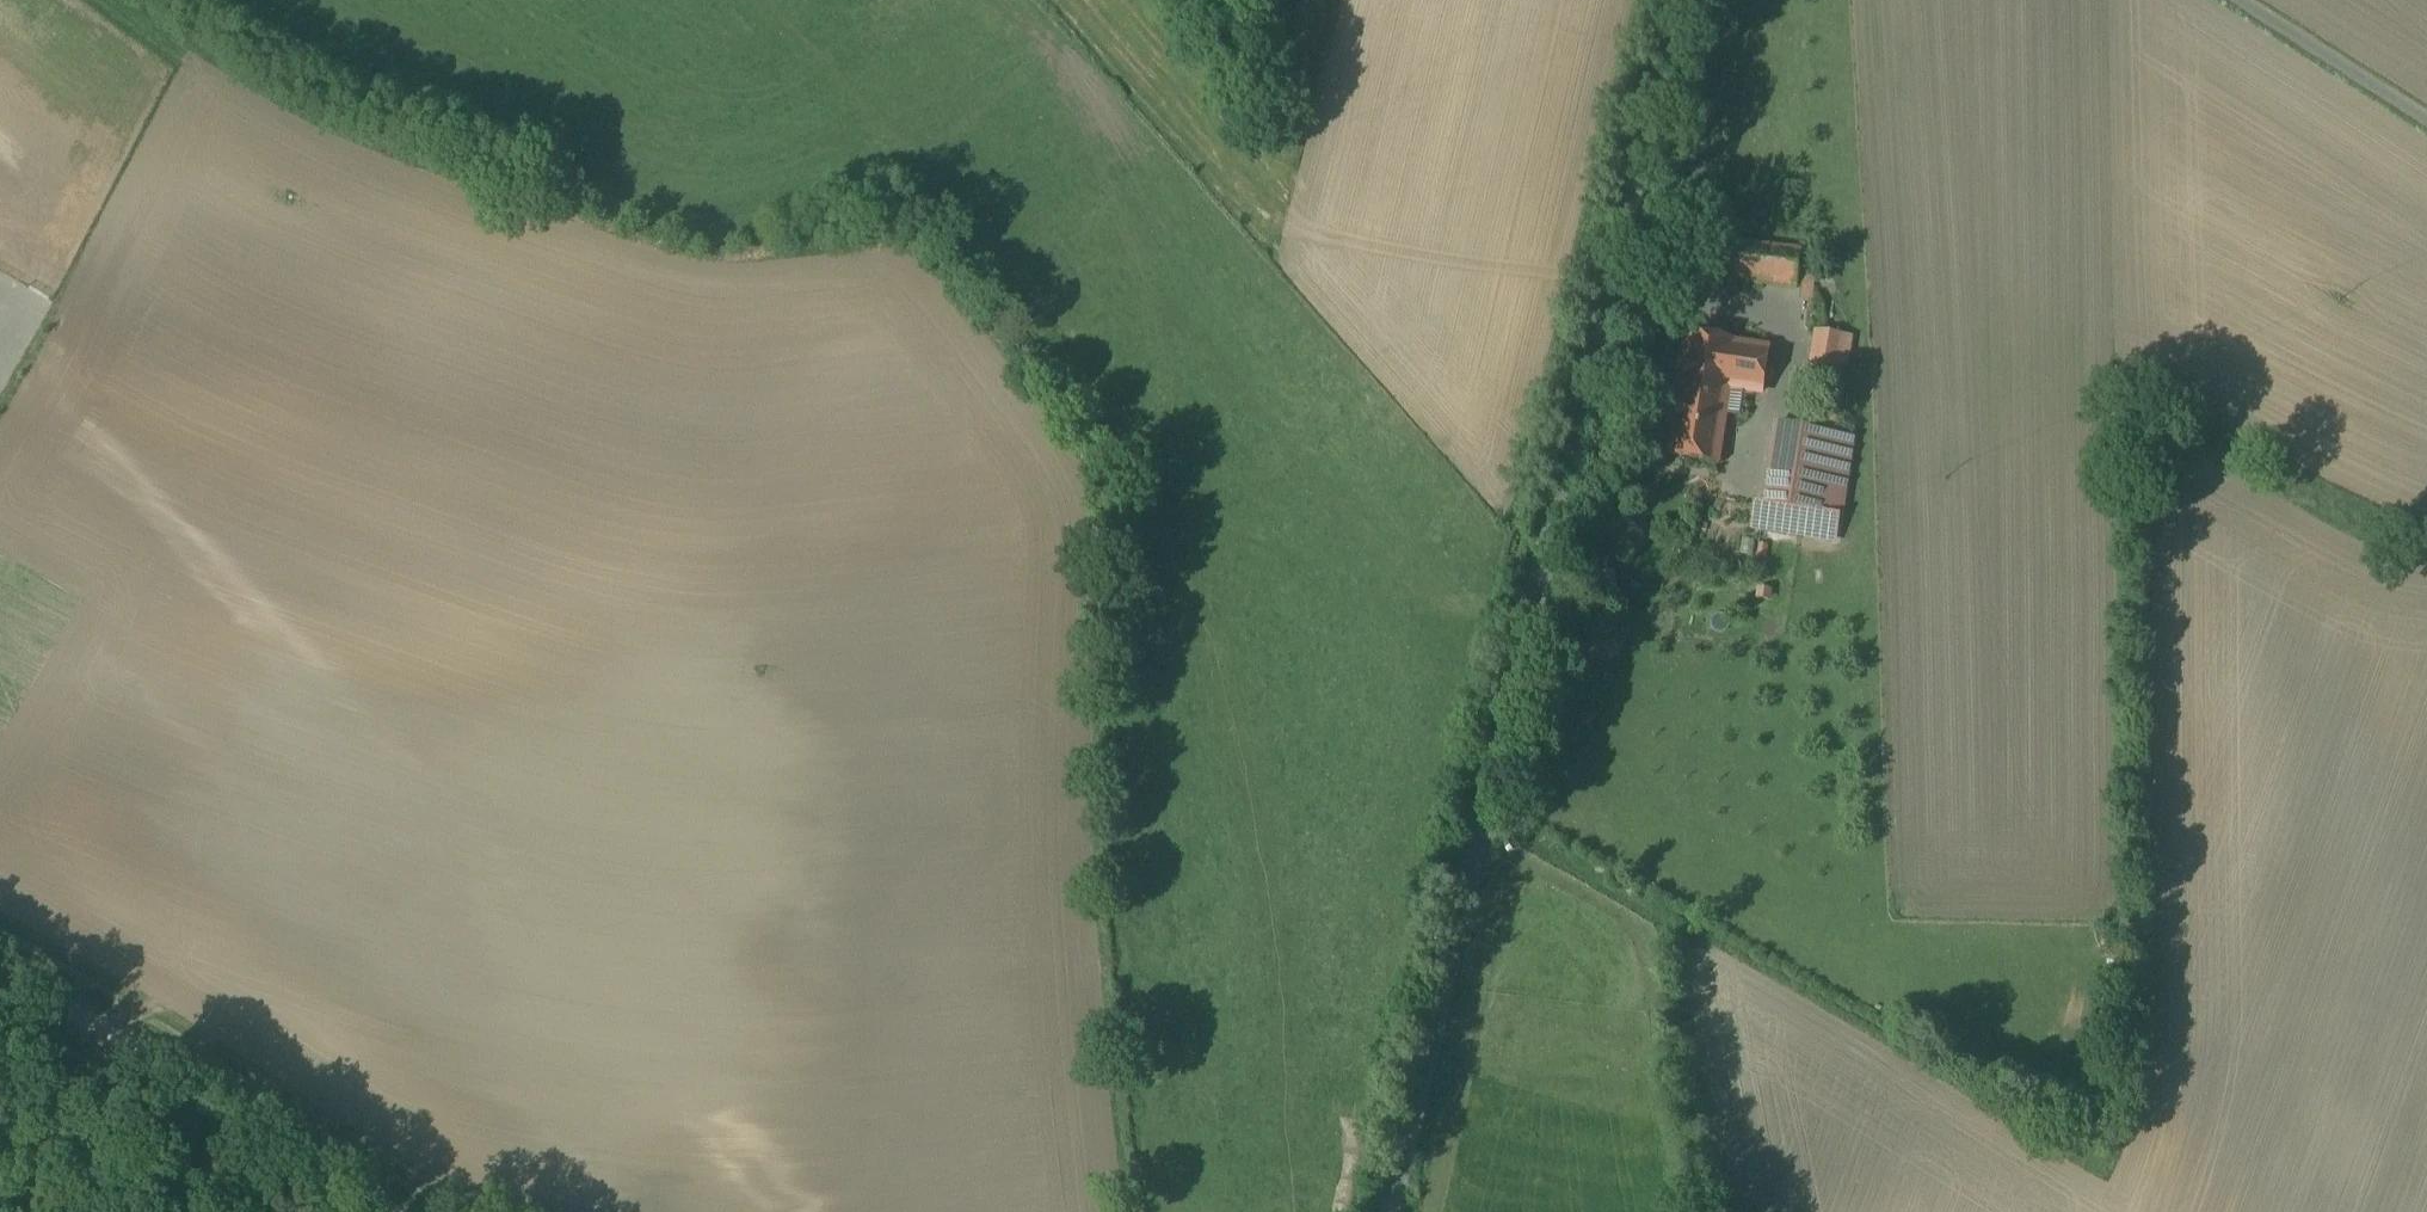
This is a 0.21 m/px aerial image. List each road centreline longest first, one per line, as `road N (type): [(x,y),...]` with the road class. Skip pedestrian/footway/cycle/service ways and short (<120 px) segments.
road 1 (unclassified): [(1690,0),(1401,1211)]
road 2 (unclassified): [(2271,0),(2426,102)]

